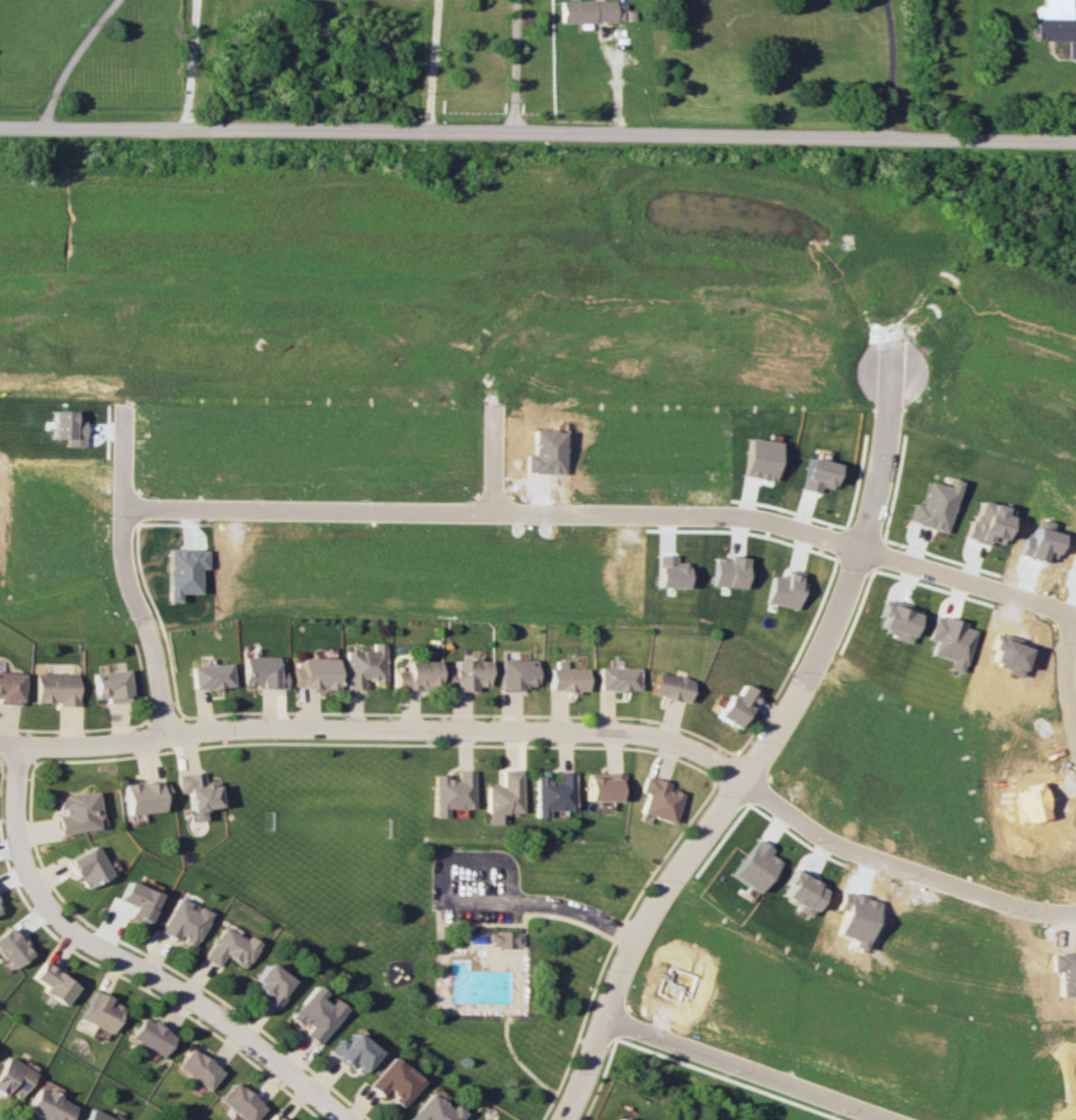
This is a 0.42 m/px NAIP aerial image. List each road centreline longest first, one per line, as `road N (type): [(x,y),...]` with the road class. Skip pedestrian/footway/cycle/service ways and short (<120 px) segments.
road 1 (tertiary): [(0,125),(1075,138)]
road 2 (residential): [(115,508),(740,517),(863,553)]
road 3 (residential): [(737,784),(693,755),(647,740),(242,728),(82,747),(0,744)]
road 4 (residential): [(19,746),(16,835),(47,907),(82,939),(238,1033),(339,1119)]
road 5 (residential): [(804,692),(863,553),(1072,616),(1064,684),(1075,742)]
road 6 (residential): [(562,1119),(646,919),(804,692)]
road 7 (residential): [(881,1119),(603,1019)]
road 8 (residential): [(144,615),(124,591),(115,551),(116,417)]
road 9 (residential): [(863,553),(887,371)]
road 10 (residential): [(169,737),(144,615)]

